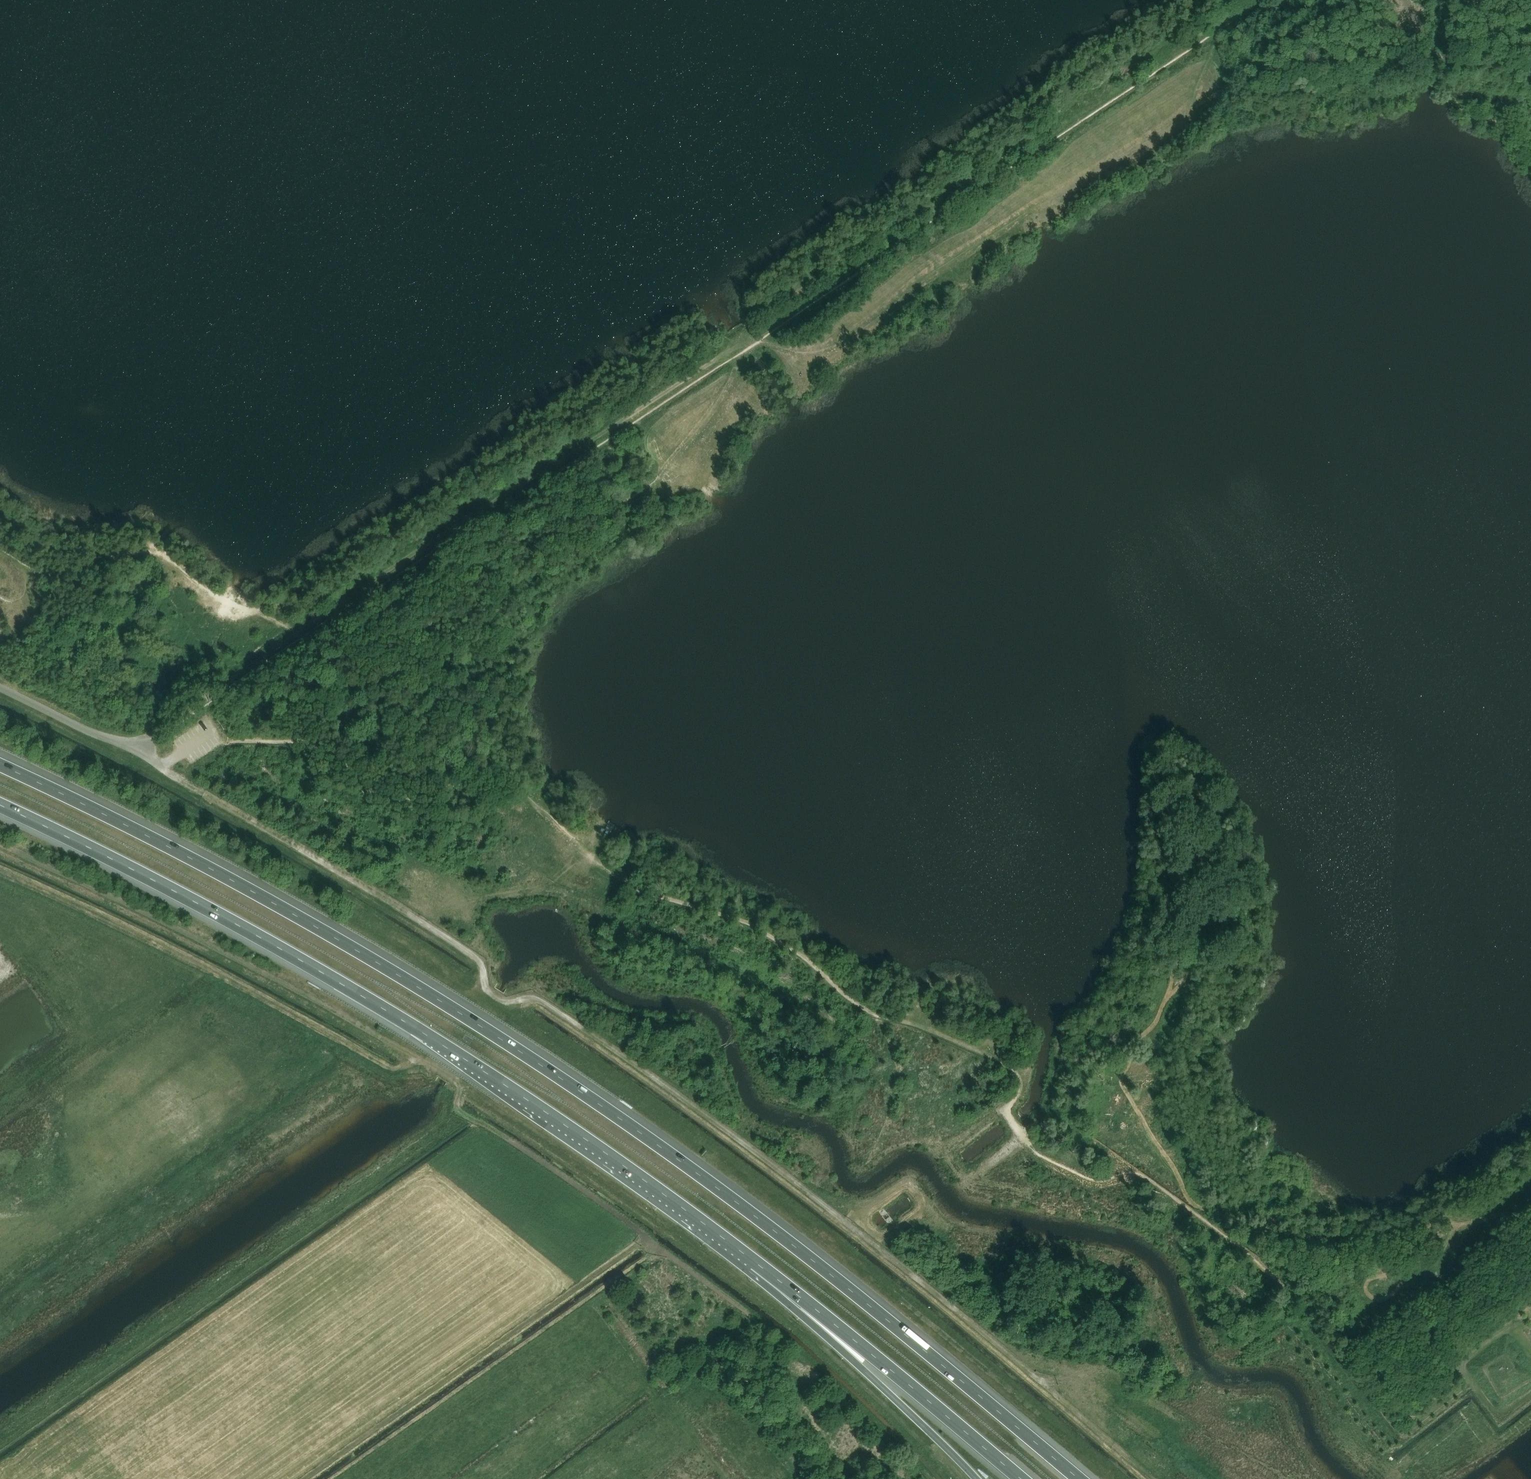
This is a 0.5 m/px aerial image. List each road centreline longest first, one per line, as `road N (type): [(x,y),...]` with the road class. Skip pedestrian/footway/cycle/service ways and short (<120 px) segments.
road 1 (motorway): [(1086,1478),(735,1199),(593,1098),(352,946),(0,763)]
road 2 (motorway): [(0,804),(337,979),(753,1259)]
road 3 (motorway): [(753,1259),(1021,1478)]
road 4 (motorway): [(753,1259),(798,1312),(973,1478)]
road 5 (unclassified): [(163,770),(0,688)]

